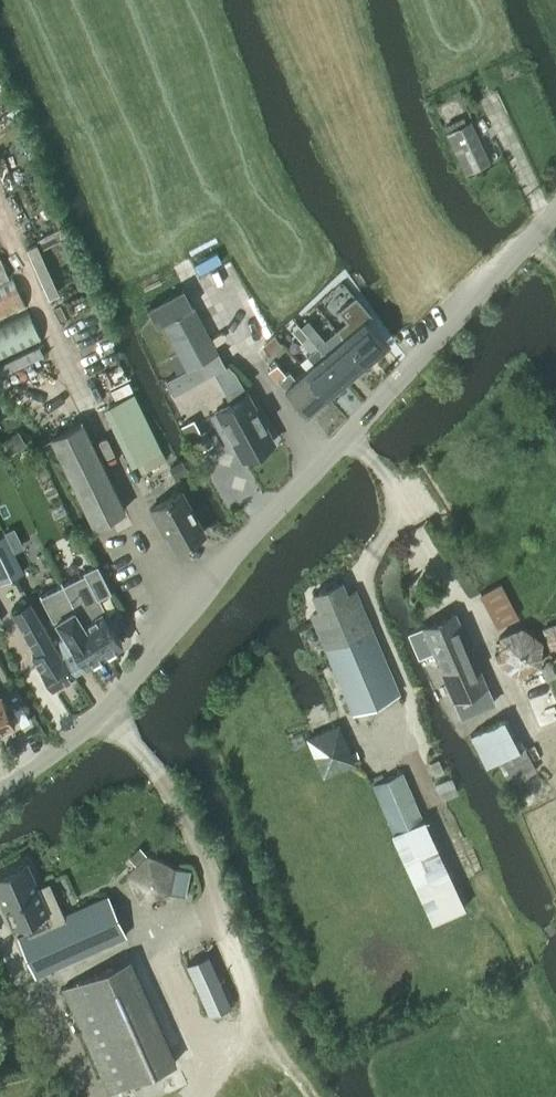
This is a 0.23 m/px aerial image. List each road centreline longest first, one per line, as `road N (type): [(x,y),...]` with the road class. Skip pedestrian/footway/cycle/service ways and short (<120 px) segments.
road 1 (residential): [(0,792),(105,707),(499,269)]

